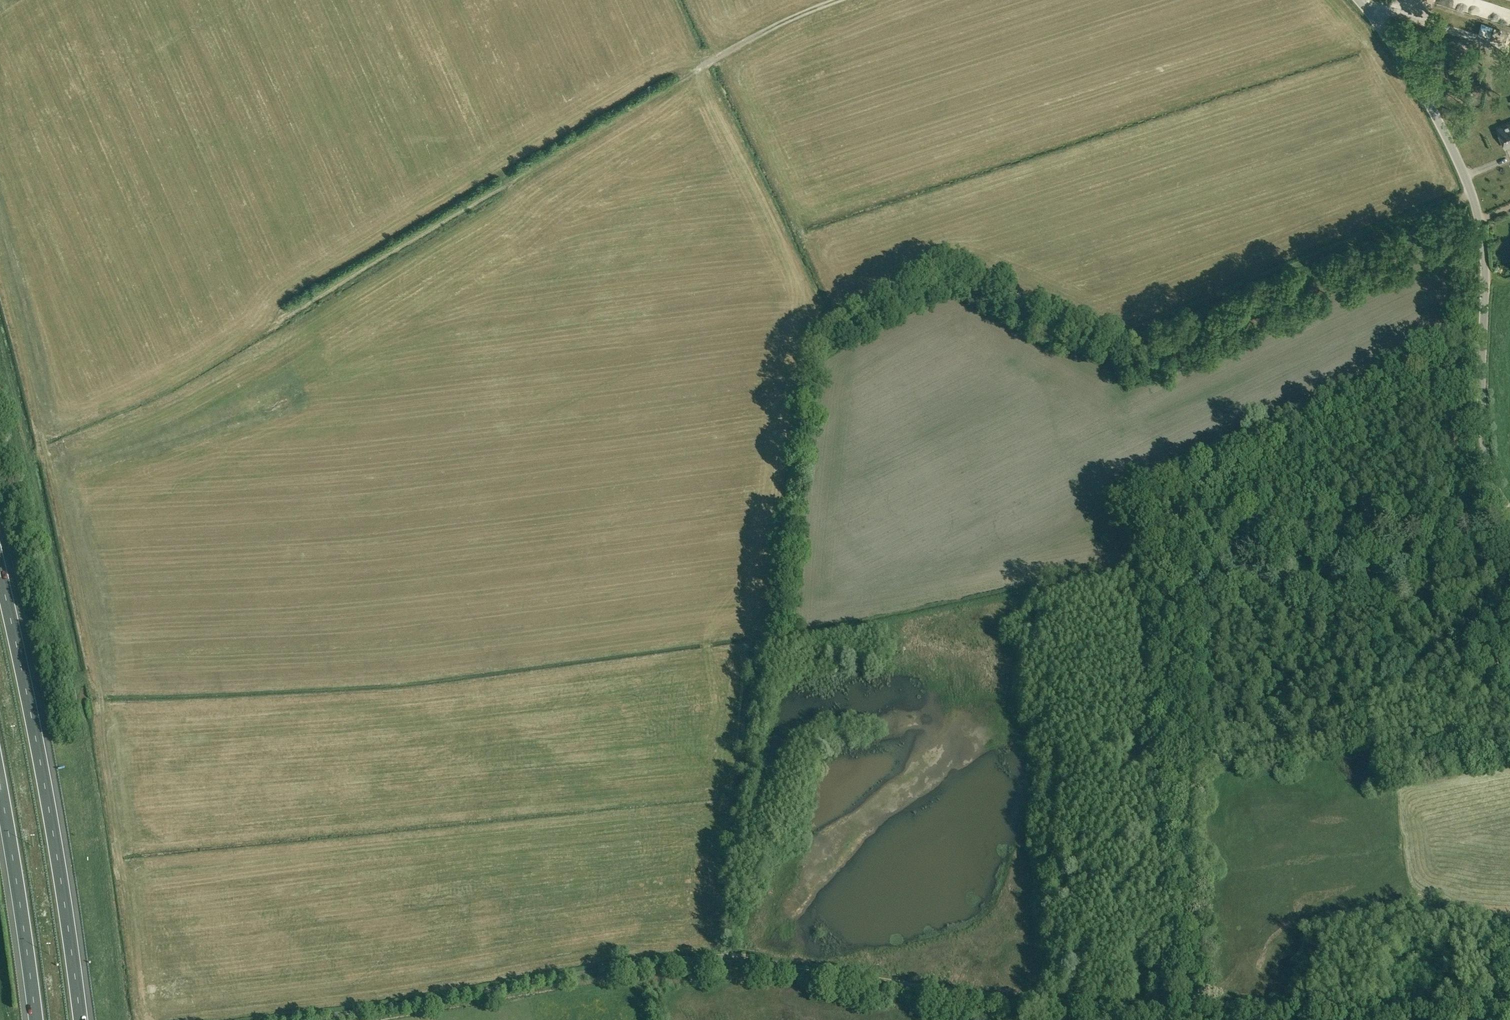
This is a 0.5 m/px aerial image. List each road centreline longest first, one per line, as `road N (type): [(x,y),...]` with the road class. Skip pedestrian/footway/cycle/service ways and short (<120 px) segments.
road 1 (unclassified): [(1509,519),(1484,442),(1485,265),(1474,201),(1407,69),(1356,0)]
road 2 (motorway): [(81,1019),(45,783),(0,574)]
road 3 (motorway): [(0,787),(35,1019)]
road 4 (track): [(838,0),(706,63)]

